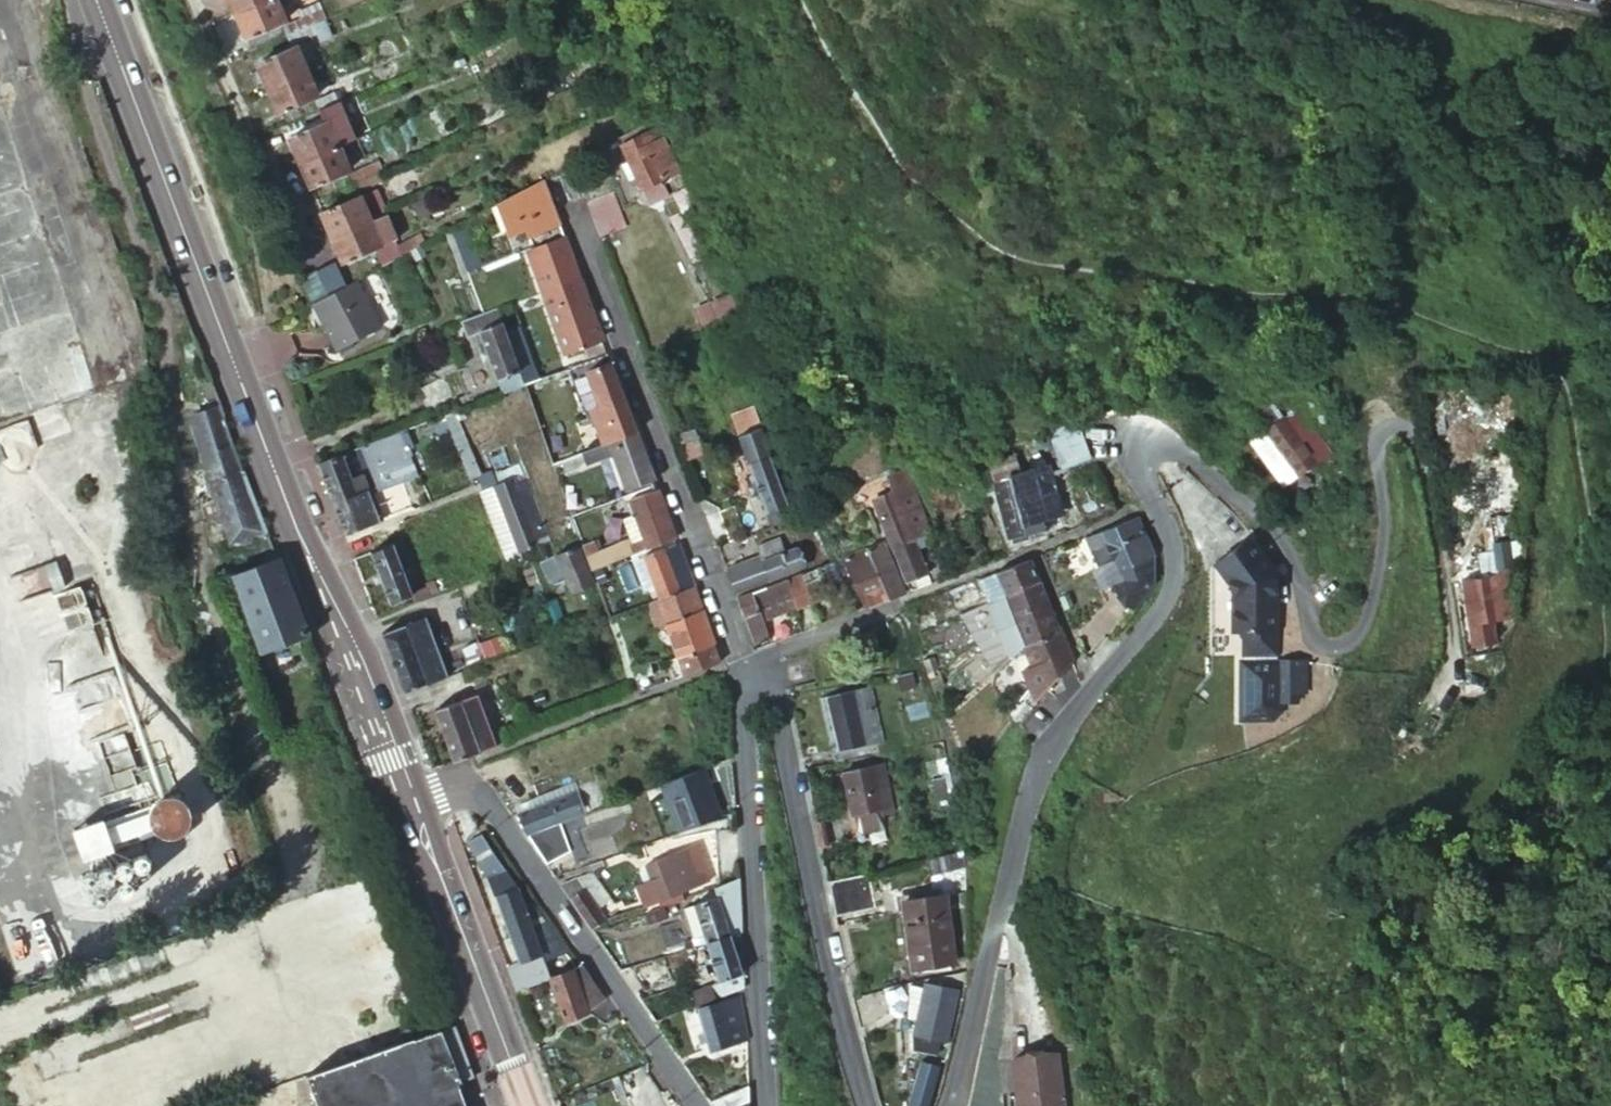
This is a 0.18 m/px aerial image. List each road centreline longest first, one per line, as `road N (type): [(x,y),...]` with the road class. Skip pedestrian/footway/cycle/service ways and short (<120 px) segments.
road 1 (residential): [(949,1105),(1048,734),(1151,613),(1168,582),(1168,547),(1136,475),(1137,457),(1151,445),(1182,454),(1263,529),(1287,559),(1309,636),(1324,640),(1352,621),(1367,566),(1368,437),(1378,418),(1395,417),(1433,474),(1463,654)]
road 2 (primary): [(408,799),(244,402),(94,0)]
road 3 (residential): [(742,685),(568,196)]
road 4 (residential): [(408,799),(456,784),(479,796),(690,1105)]
road 5 (residential): [(757,670),(772,705),(836,1018),(863,1105)]
road 6 (residential): [(761,1105),(742,685)]
road 7 (residential): [(1060,539),(773,650),(757,670)]
road 8 (primary): [(528,1105),(408,799)]

